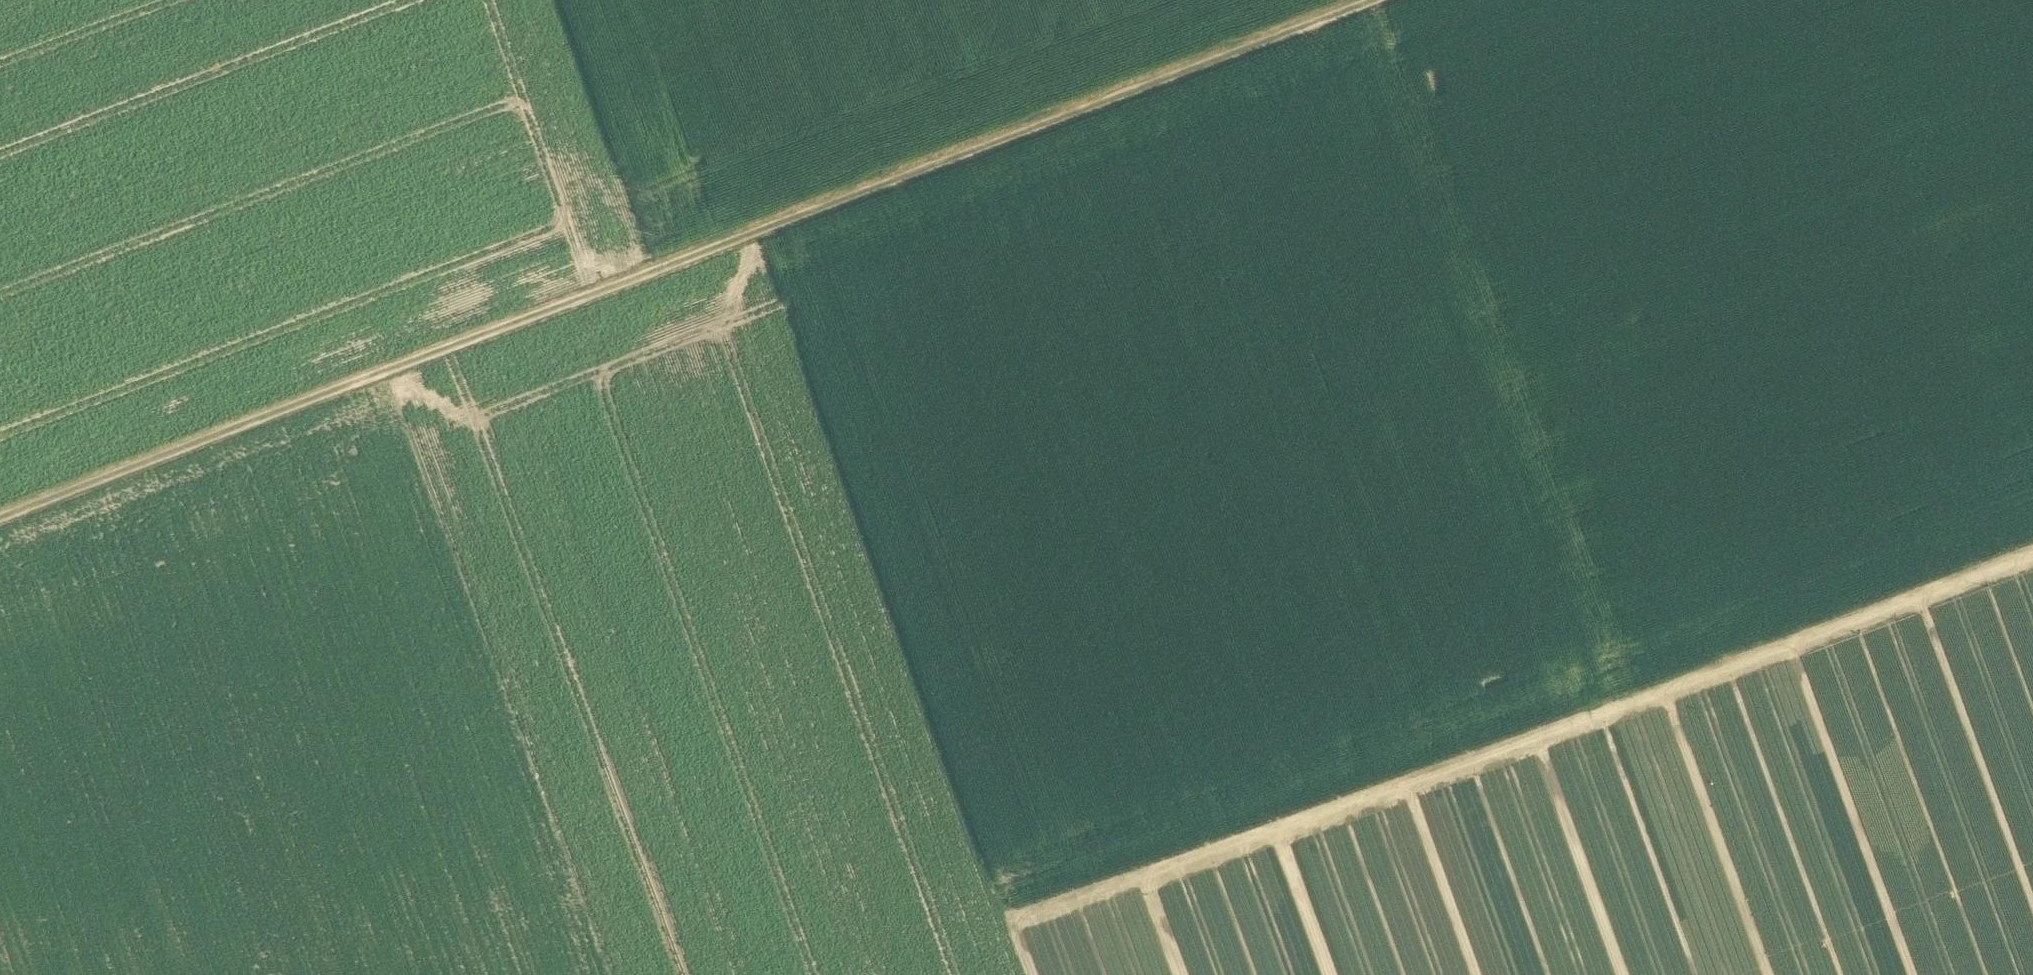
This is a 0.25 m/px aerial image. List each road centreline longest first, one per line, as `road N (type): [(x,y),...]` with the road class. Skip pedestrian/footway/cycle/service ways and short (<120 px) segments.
road 1 (track): [(1383,0),(0,523)]

